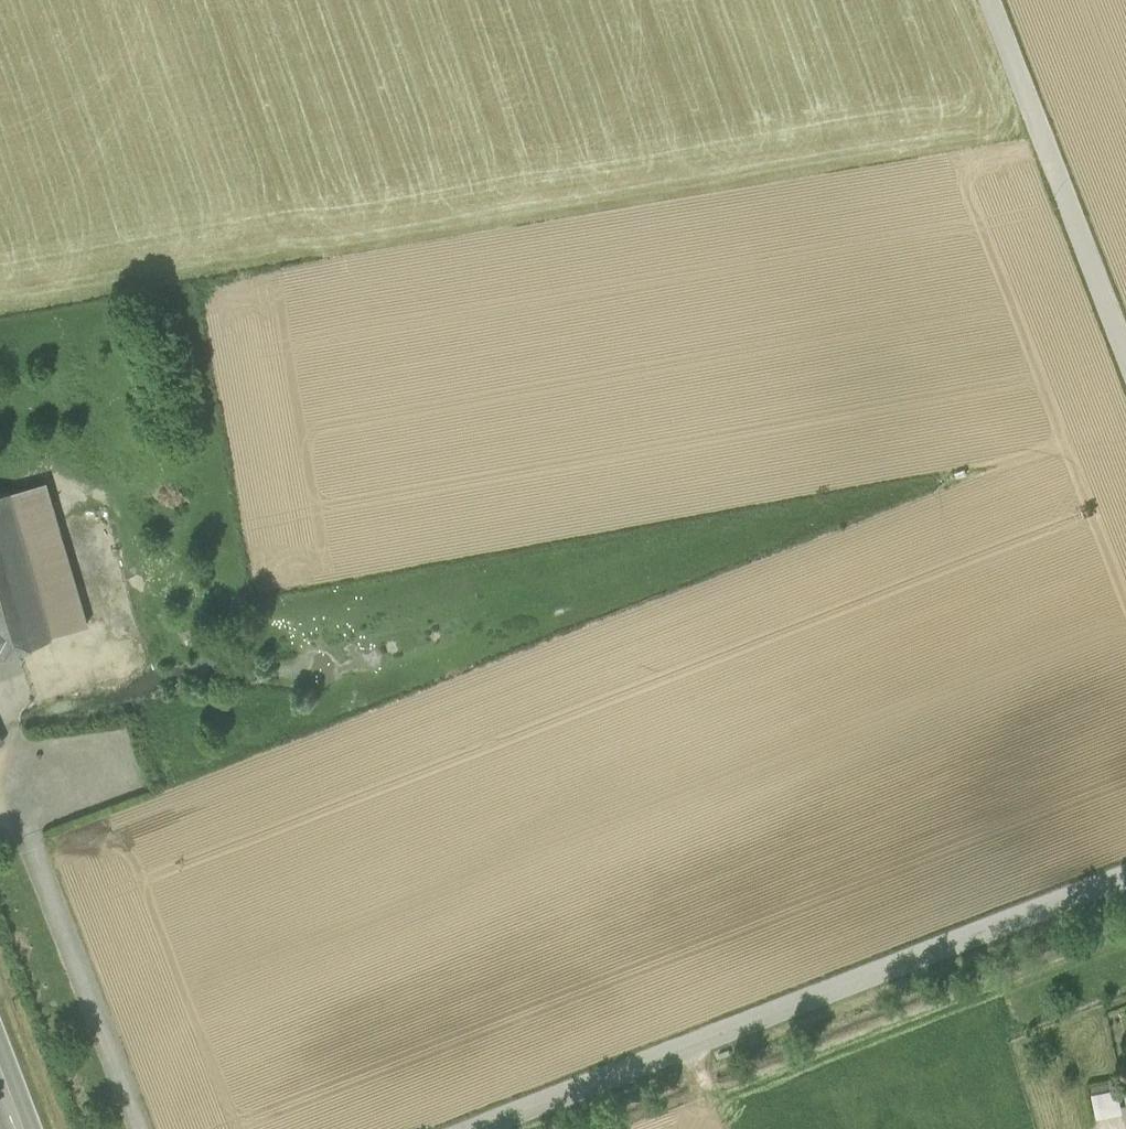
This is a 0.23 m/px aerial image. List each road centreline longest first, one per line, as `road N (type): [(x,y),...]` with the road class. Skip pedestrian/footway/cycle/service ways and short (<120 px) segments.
road 1 (unclassified): [(1125,877),(479,1128)]
road 2 (unclassified): [(991,0),(1125,350)]

